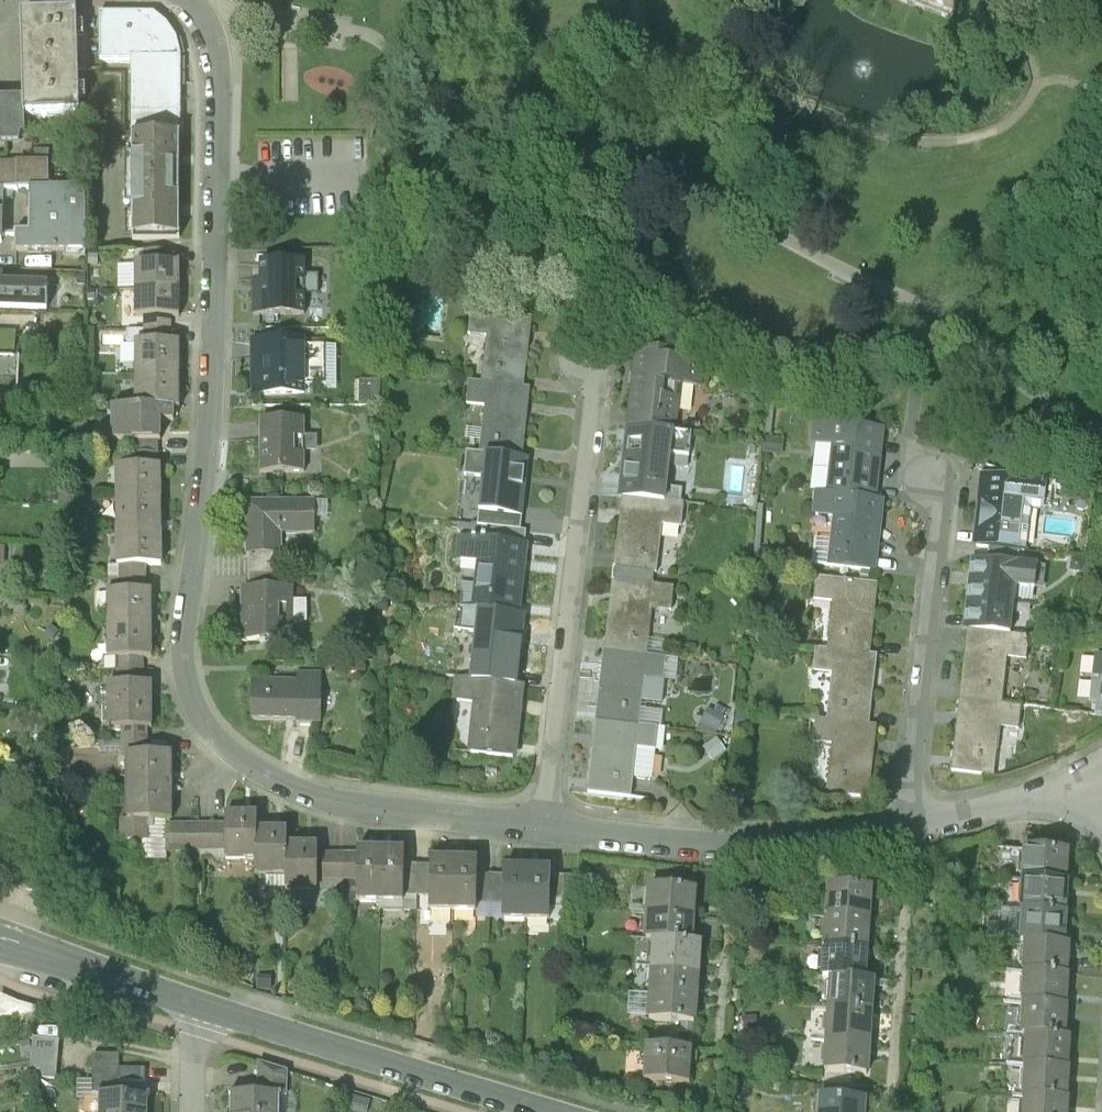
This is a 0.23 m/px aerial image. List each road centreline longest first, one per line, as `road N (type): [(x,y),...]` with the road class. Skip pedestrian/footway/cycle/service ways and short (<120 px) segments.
road 1 (residential): [(194,0),(216,40),(221,77),(213,368),(186,618),(190,681),(221,743),(263,773),(311,793),(401,811),(547,827)]
road 2 (residential): [(547,827),(595,392),(583,361)]
road 3 (tertiary): [(548,1111),(197,1005)]
road 4 (residential): [(547,827),(781,847),(850,842),(909,826)]
road 5 (residential): [(909,826),(942,510),(931,482)]
road 6 (tertiary): [(197,1005),(0,942)]
road 7 (residential): [(909,826),(1063,787),(1101,787)]

